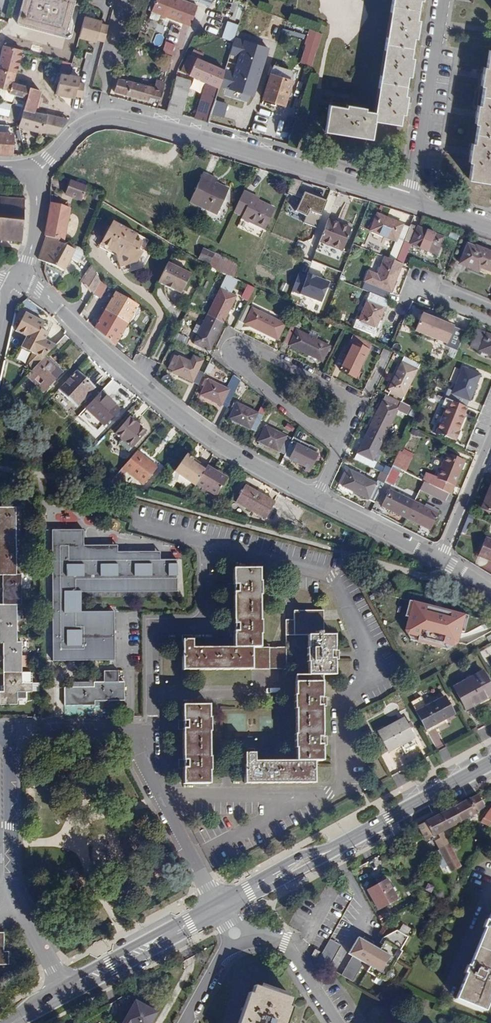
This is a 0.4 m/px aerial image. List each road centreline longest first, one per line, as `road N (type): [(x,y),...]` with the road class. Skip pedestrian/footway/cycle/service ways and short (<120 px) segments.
road 1 (residential): [(36,164),(80,127),(114,117),(409,200)]
road 2 (residential): [(17,282),(38,291),(222,447),(318,499)]
road 3 (residential): [(362,406),(248,348),(233,351),(235,366),(339,450)]
road 4 (residential): [(409,200),(440,0)]
road 5 (residential): [(0,733),(8,733),(9,890),(19,908)]
road 6 (residential): [(140,733),(141,771),(214,898)]
road 7 (tertiary): [(66,996),(224,912)]
road 8 (tertiary): [(490,763),(334,849)]
road 9 (tertiary): [(214,898),(61,984)]
road 10 (residential): [(490,321),(420,294),(425,282),(490,309)]
road 11 (residential): [(318,499),(441,559)]
road 12 (residential): [(334,1022),(284,946),(240,941)]
road 13 (residential): [(490,439),(441,559)]
road 14 (tertiary): [(334,849),(214,898)]
road 15 (tertiary): [(224,912),(334,849)]
road 16 (residential): [(17,282),(37,215),(36,164)]

